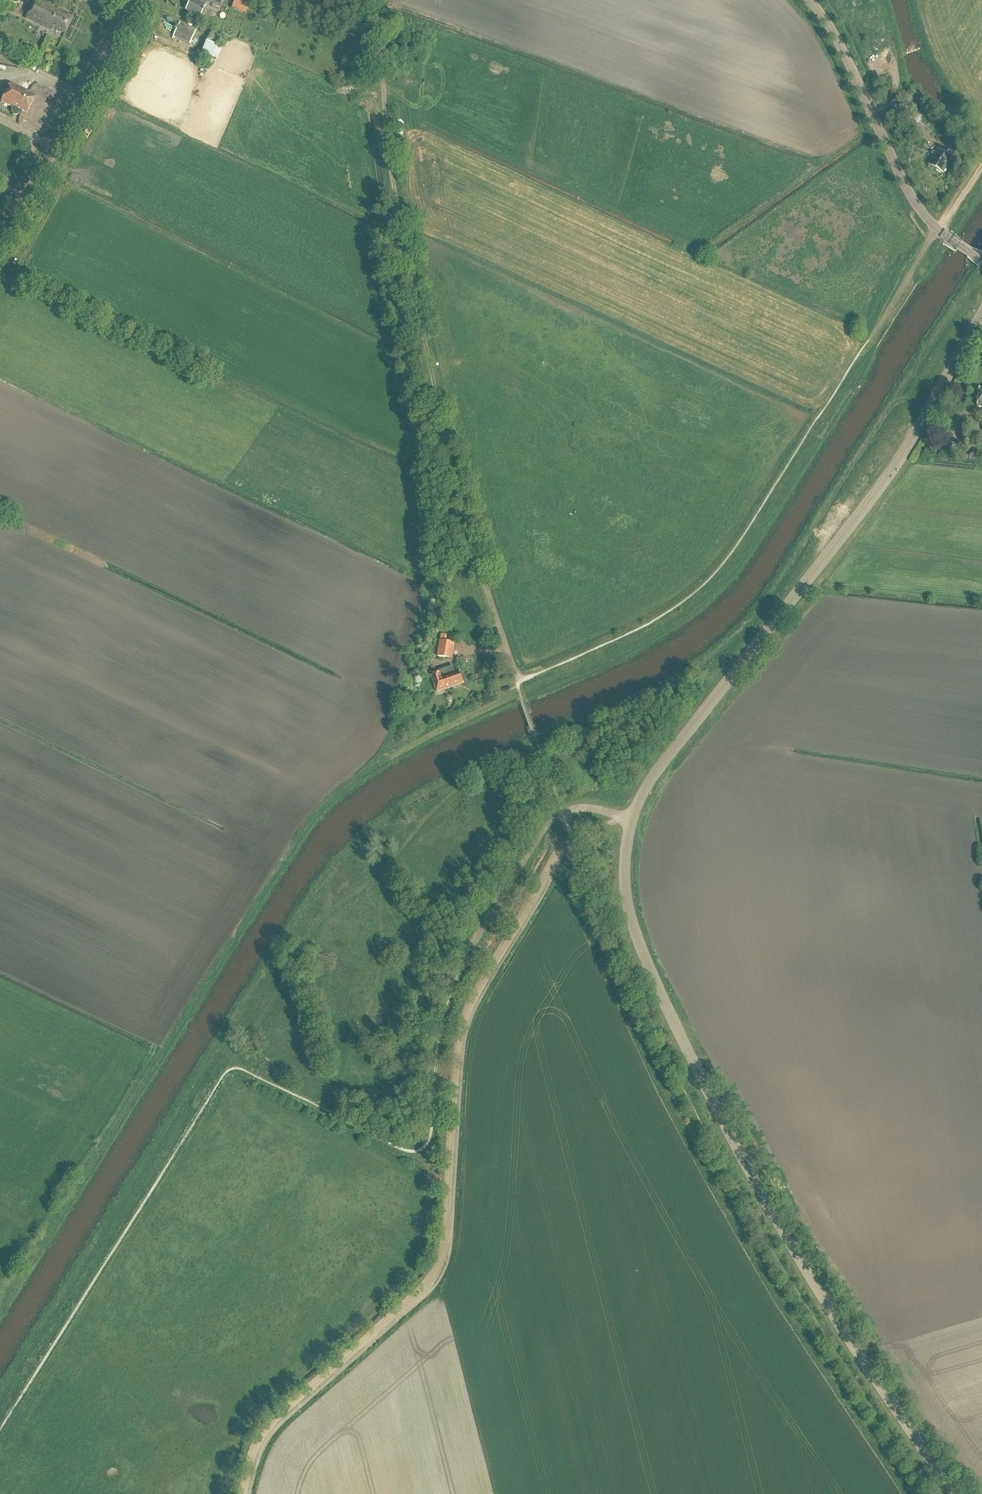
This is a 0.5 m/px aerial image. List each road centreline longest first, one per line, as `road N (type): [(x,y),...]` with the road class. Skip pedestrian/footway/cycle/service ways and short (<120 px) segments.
road 1 (track): [(241,1493),(270,1424),(432,1276),(444,1239),(466,1013),(561,852),(622,818)]
road 2 (tertiary): [(957,1493),(779,1226),(673,1021),(626,904),(630,822)]
road 3 (track): [(516,683),(423,339),(392,175),(373,0)]
road 4 (tertiary): [(630,822),(660,766),(868,505),(981,313)]
road 5 (tertiary): [(981,261),(937,233),(916,206),(844,55),(808,0)]
road 6 (track): [(1,267),(156,0)]
road 7 (tertiary): [(0,237),(138,0)]

